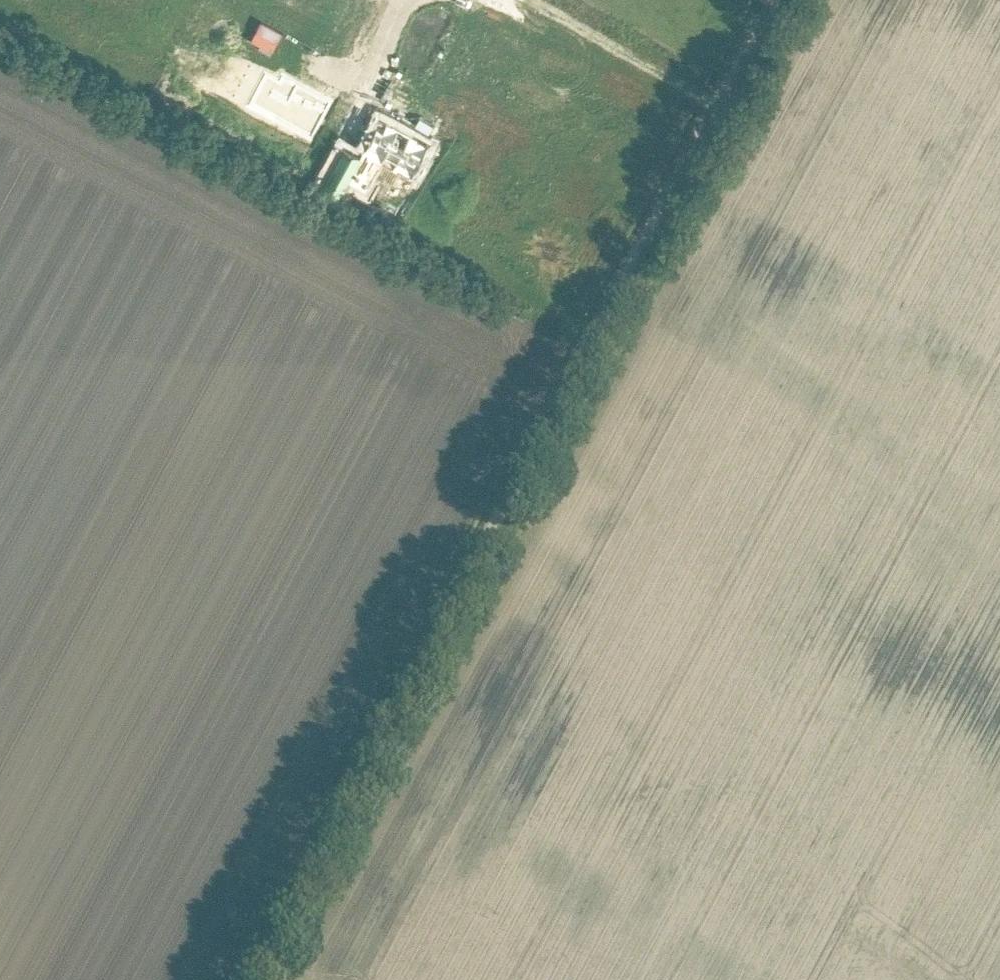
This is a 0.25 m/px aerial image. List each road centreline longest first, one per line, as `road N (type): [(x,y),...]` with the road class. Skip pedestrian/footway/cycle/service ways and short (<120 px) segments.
road 1 (track): [(248,979),(592,340)]
road 2 (track): [(769,0),(592,340)]

